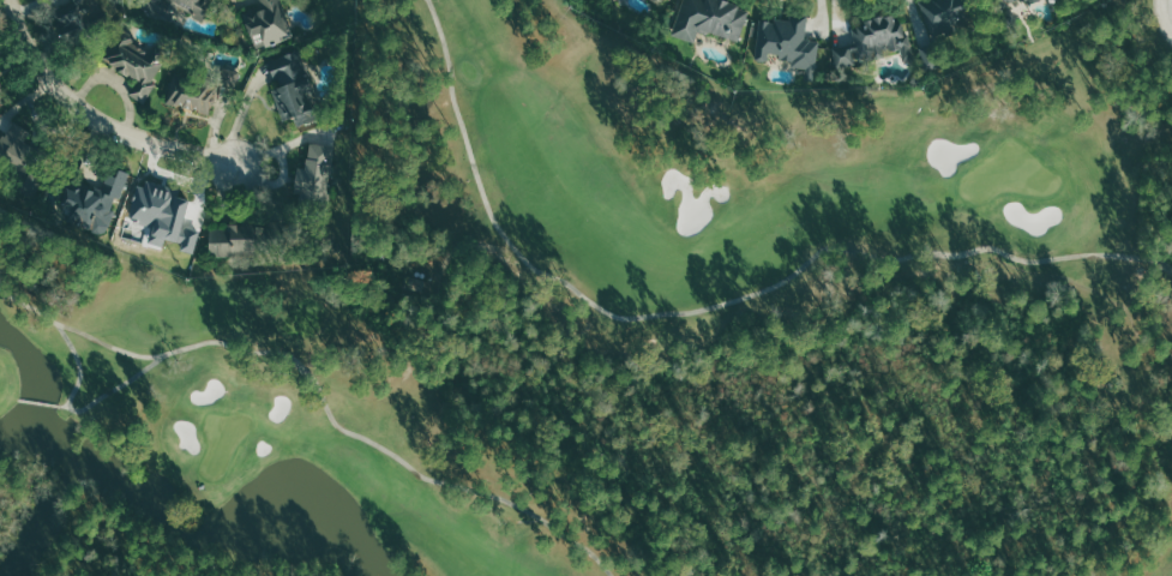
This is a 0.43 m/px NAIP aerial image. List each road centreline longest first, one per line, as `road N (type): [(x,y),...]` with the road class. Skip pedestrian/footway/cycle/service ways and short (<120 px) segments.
road 1 (residential): [(10,0),(25,46),(86,112),(235,163)]

